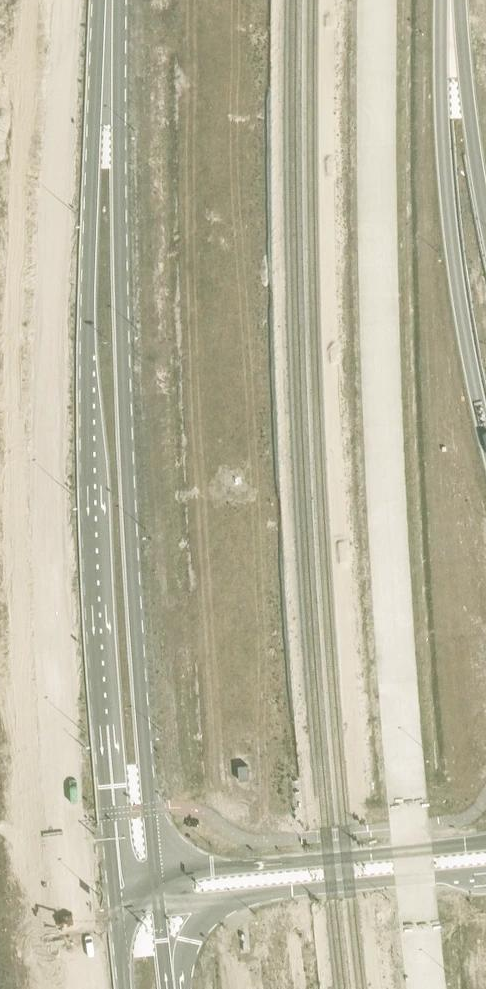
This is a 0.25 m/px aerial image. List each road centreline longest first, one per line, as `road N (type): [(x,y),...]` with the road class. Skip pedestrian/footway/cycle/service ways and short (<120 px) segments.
road 1 (secondary): [(108,0),(93,118),(88,514),(116,896)]
road 2 (secondary): [(156,876),(134,604),(110,0)]
road 3 (unclassified): [(450,0),(444,170),(485,436)]
road 4 (unclassified): [(485,842),(156,876)]
road 5 (unclassified): [(236,898),(485,873)]
road 6 (unclassified): [(485,219),(452,0)]

